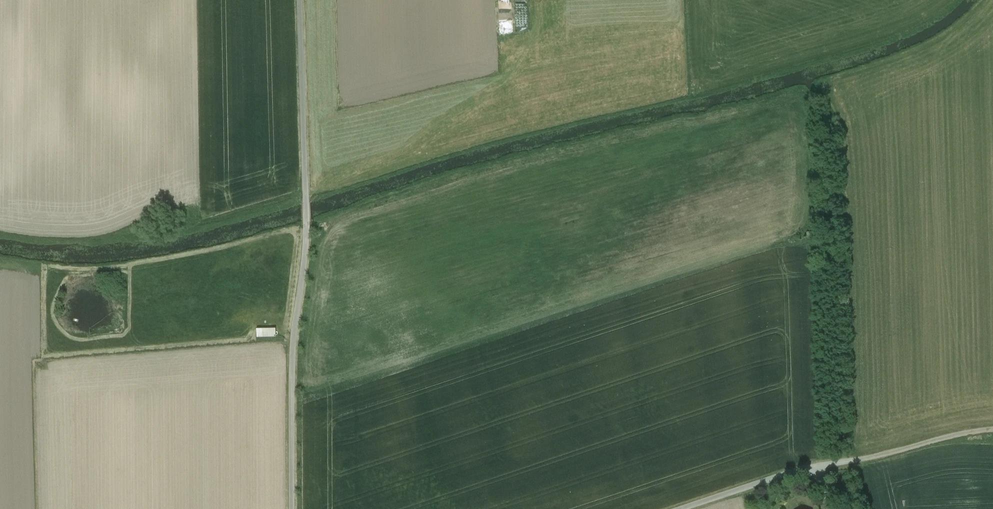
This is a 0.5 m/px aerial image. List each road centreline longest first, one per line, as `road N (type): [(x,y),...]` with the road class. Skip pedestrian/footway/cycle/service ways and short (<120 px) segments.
road 1 (track): [(300,0),(307,224),(293,352),(292,508)]
road 2 (track): [(992,430),(796,471),(681,508)]

